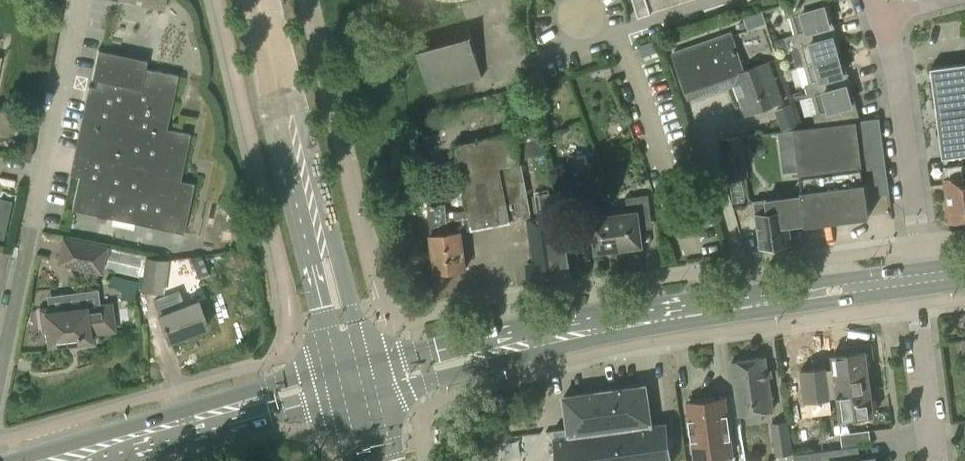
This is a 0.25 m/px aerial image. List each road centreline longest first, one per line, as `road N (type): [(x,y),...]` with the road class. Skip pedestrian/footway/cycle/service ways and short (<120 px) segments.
road 1 (secondary): [(357,379),(598,324),(918,279)]
road 2 (primary): [(357,379),(259,0)]
road 3 (residential): [(0,371),(68,0)]
road 4 (secondary): [(37,460),(357,379)]
road 5 (residential): [(918,279),(899,96),(872,0)]
road 6 (residential): [(937,460),(918,279)]

